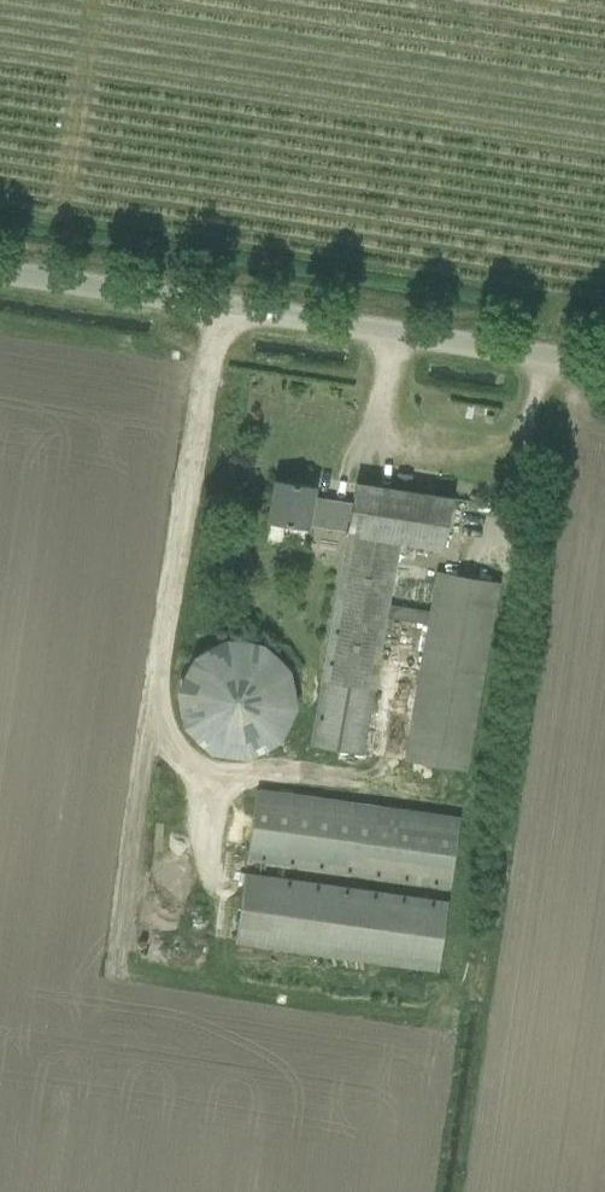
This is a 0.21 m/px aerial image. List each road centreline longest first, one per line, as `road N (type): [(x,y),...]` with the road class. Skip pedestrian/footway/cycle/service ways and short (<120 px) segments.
road 1 (unclassified): [(604,364),(0,269)]
road 2 (track): [(432,1191),(469,942)]

